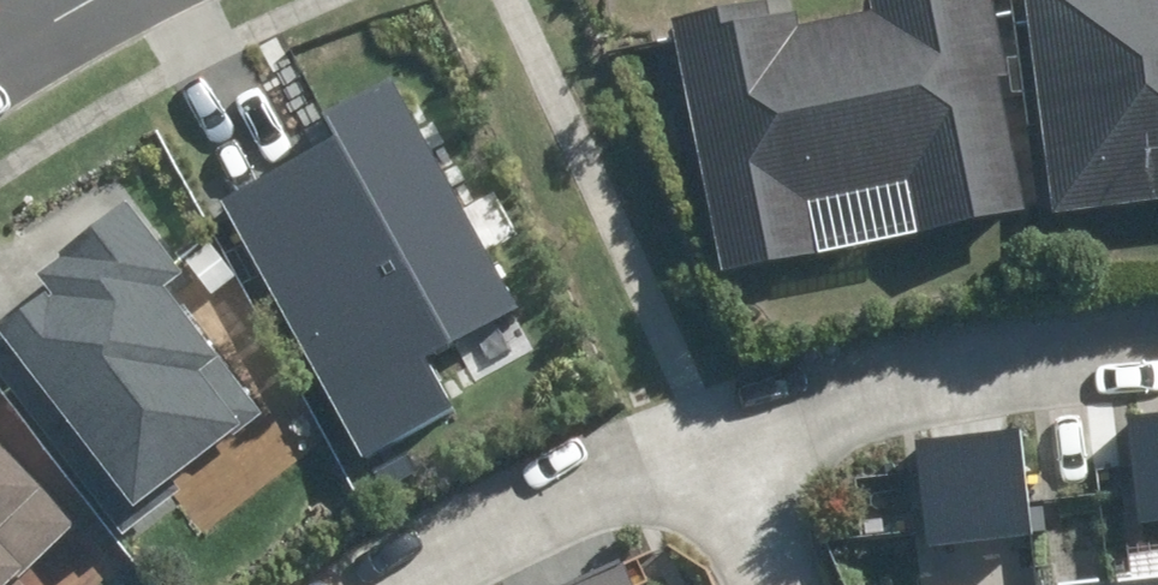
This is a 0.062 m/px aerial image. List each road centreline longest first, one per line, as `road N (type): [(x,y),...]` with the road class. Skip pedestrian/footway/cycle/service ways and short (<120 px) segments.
road 1 (residential): [(716,420),(992,346),(1157,326)]
road 2 (residential): [(404,584),(571,488),(716,420)]
road 3 (residential): [(781,584),(716,420)]

